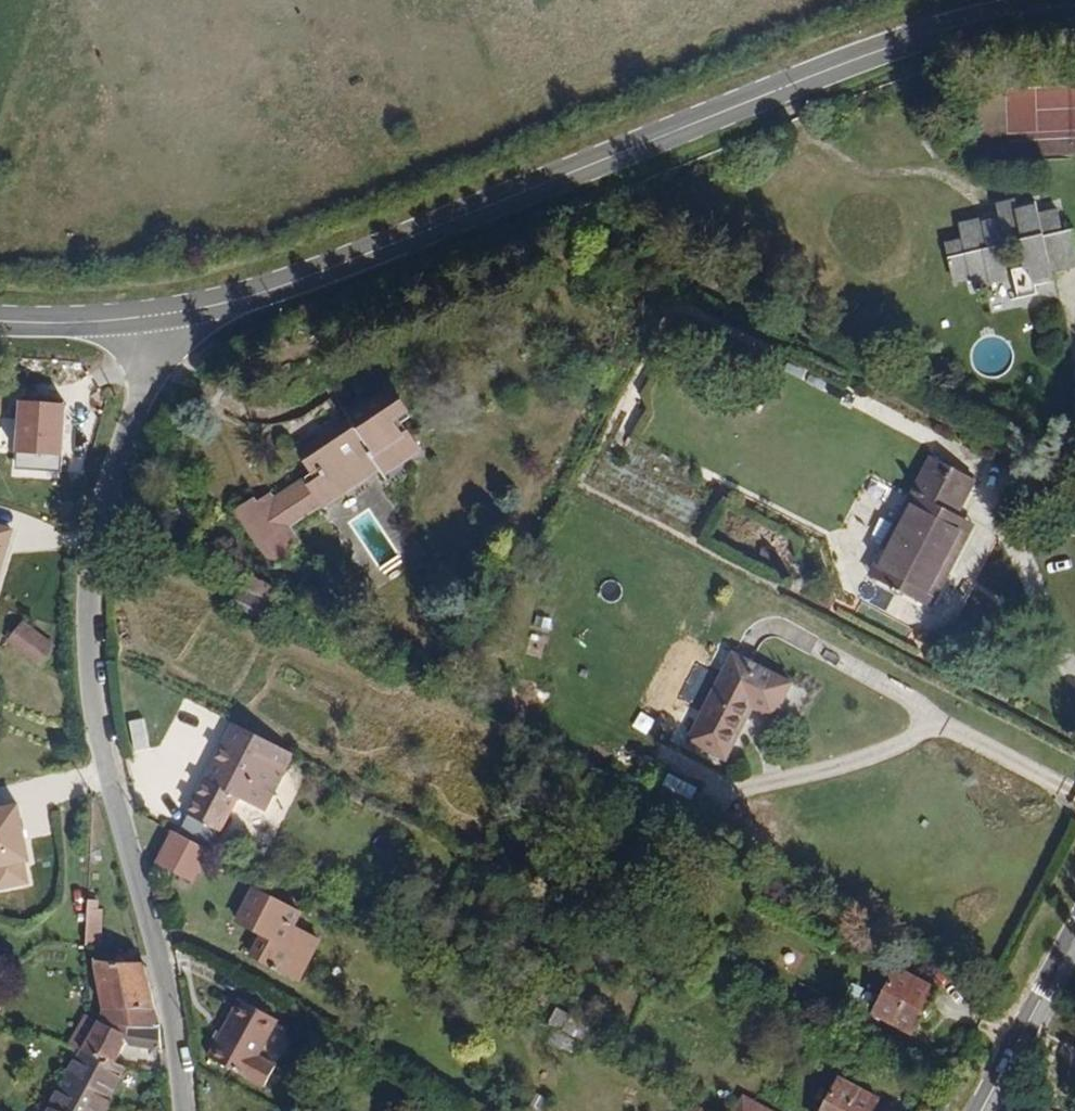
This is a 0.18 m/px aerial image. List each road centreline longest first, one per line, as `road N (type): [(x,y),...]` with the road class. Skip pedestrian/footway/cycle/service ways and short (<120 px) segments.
road 1 (tertiary): [(1074,7),(967,20),(285,284),(166,316)]
road 2 (unclassified): [(184,1110),(163,982),(94,767),(82,591),(92,516),(166,316)]
road 3 (secondary): [(981,1110),(1074,933)]
road 4 (tertiary): [(166,316),(89,323),(0,316)]

